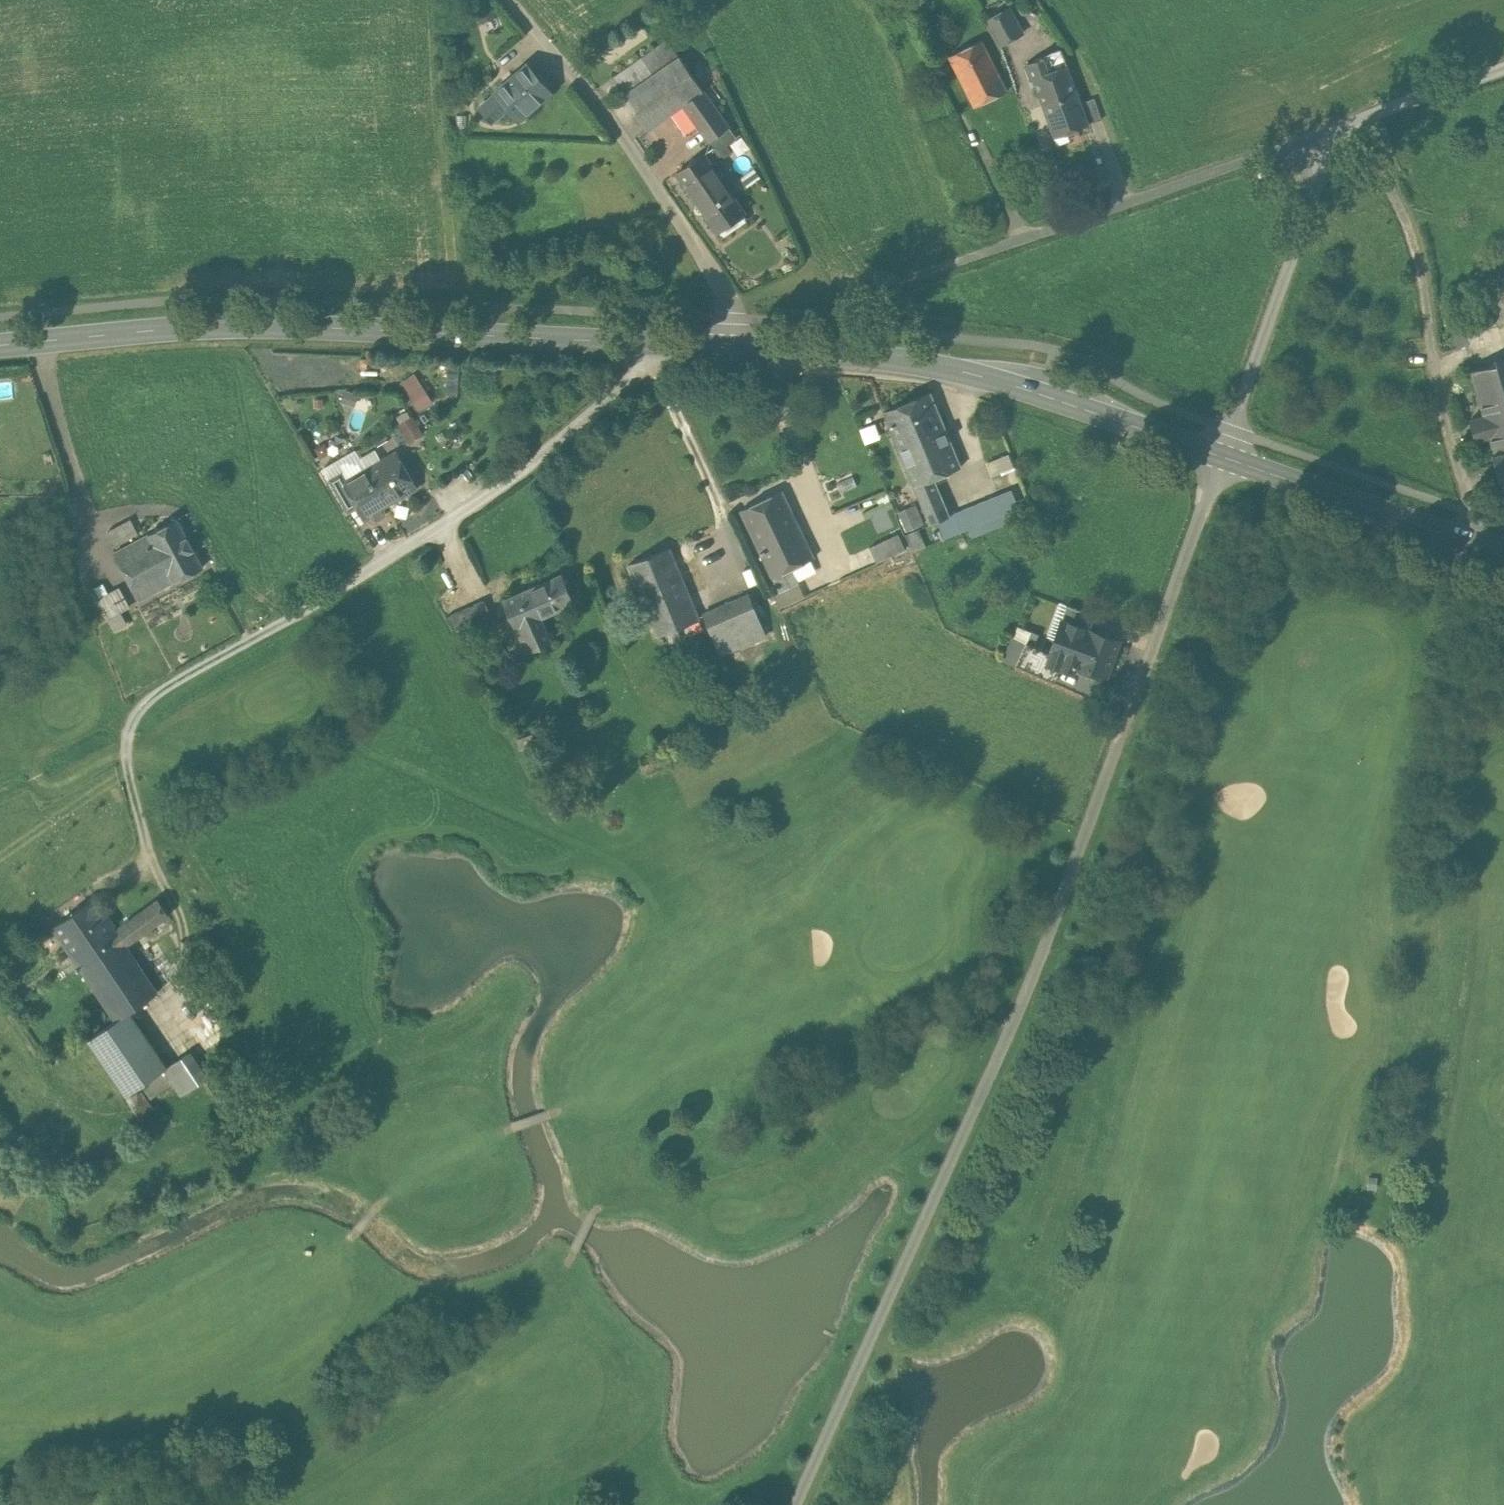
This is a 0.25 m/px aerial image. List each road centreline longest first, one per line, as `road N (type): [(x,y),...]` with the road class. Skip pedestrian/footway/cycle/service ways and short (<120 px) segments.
road 1 (residential): [(799,1504),(1028,1000),(1224,458)]
road 2 (unclassified): [(660,338),(614,404),(507,487),(128,709),(125,770),(157,865)]
road 3 (secondary): [(660,338),(242,325),(0,345)]
road 4 (residential): [(1224,458),(1342,128),(1503,71)]
road 5 (secondary): [(1224,458),(954,370),(742,345)]
road 6 (residential): [(507,0),(606,116),(728,286),(742,345)]
road 7 (secondary): [(1503,550),(1224,458)]

